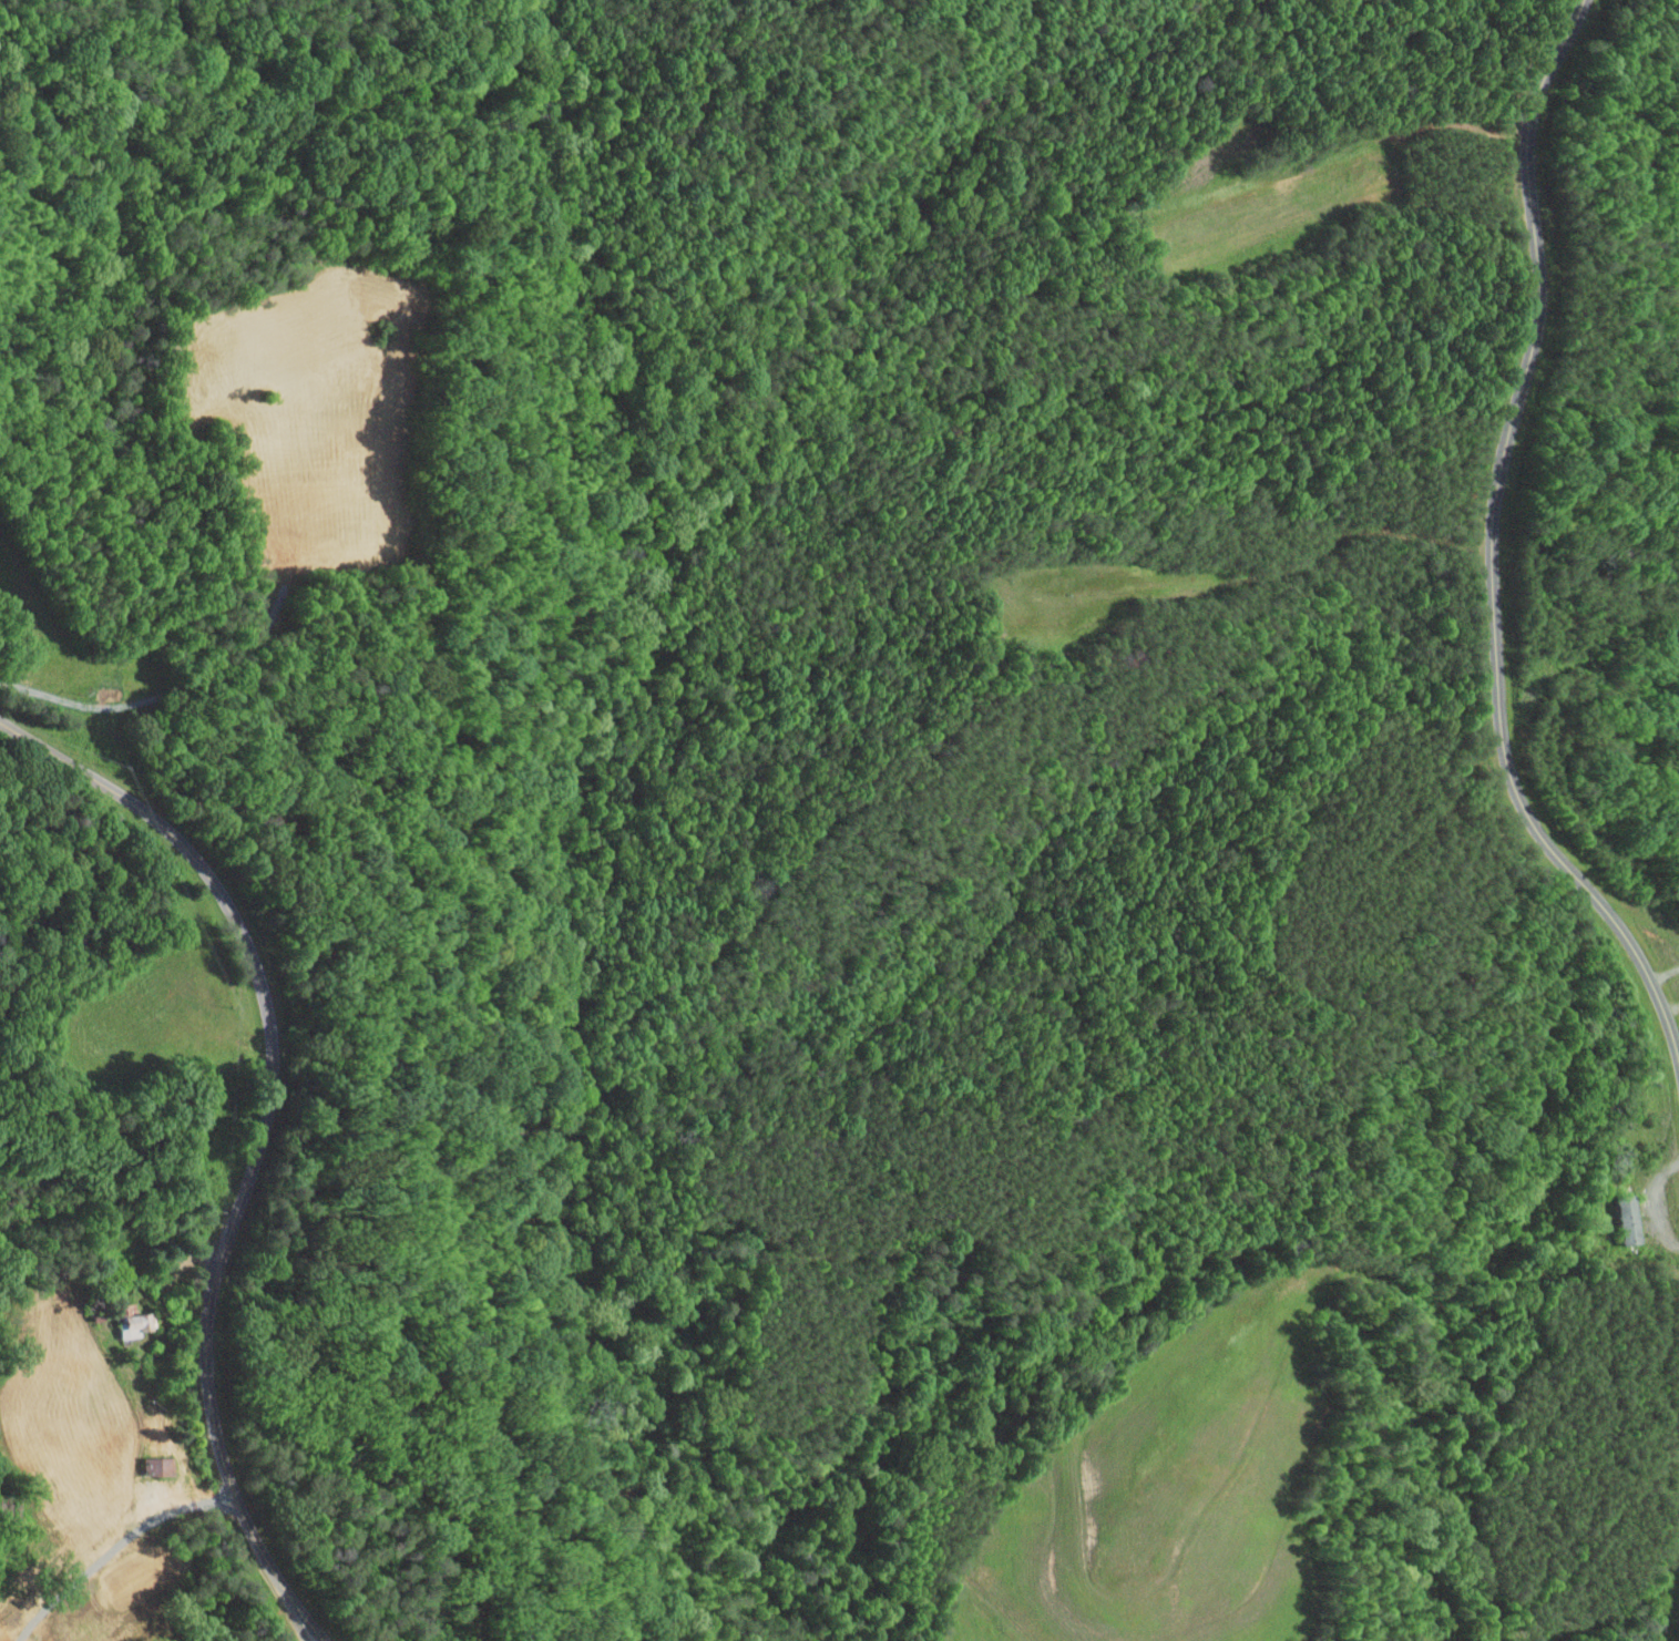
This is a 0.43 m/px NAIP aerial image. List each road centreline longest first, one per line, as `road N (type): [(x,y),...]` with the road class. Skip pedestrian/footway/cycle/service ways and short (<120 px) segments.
road 1 (residential): [(1678,1065),(1640,961),(1539,835),(1518,802),(1505,753),(1499,476),(1547,291),(1528,125),(1539,84),(1585,0)]
road 2 (residential): [(0,722),(178,842),(216,888),(247,945),(269,1025),(269,1100),(209,1303),(208,1386),(227,1473),(252,1531),(324,1640)]

